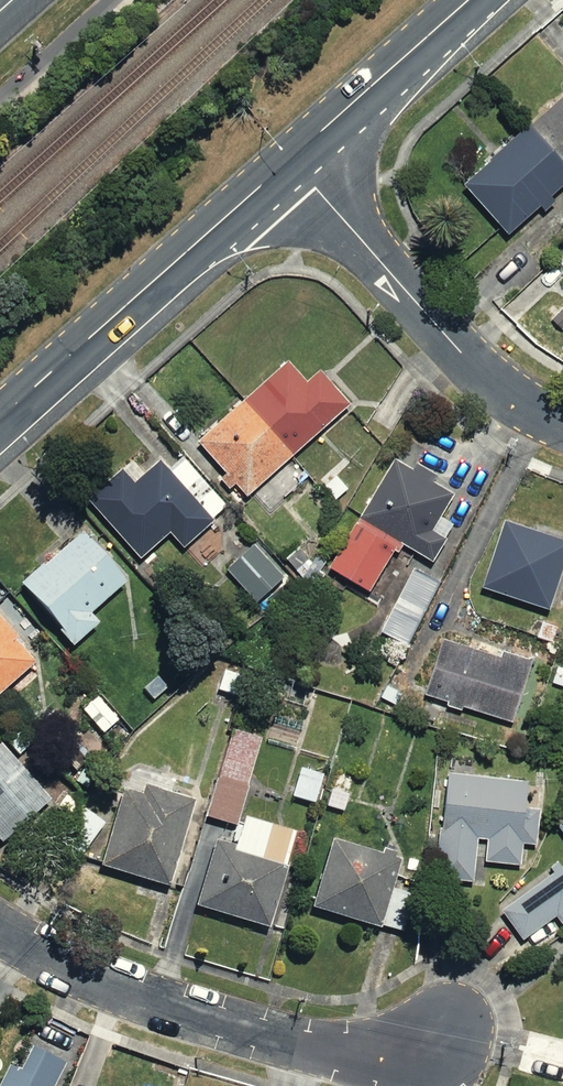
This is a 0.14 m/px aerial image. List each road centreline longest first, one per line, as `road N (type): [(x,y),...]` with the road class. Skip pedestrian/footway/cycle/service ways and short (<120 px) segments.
road 1 (residential): [(0,933),(59,967),(143,999),(333,1054),(444,1039)]
road 2 (secondary): [(291,160),(0,420)]
road 3 (residential): [(562,425),(494,391),(291,160)]
road 4 (secondary): [(470,0),(291,160)]

